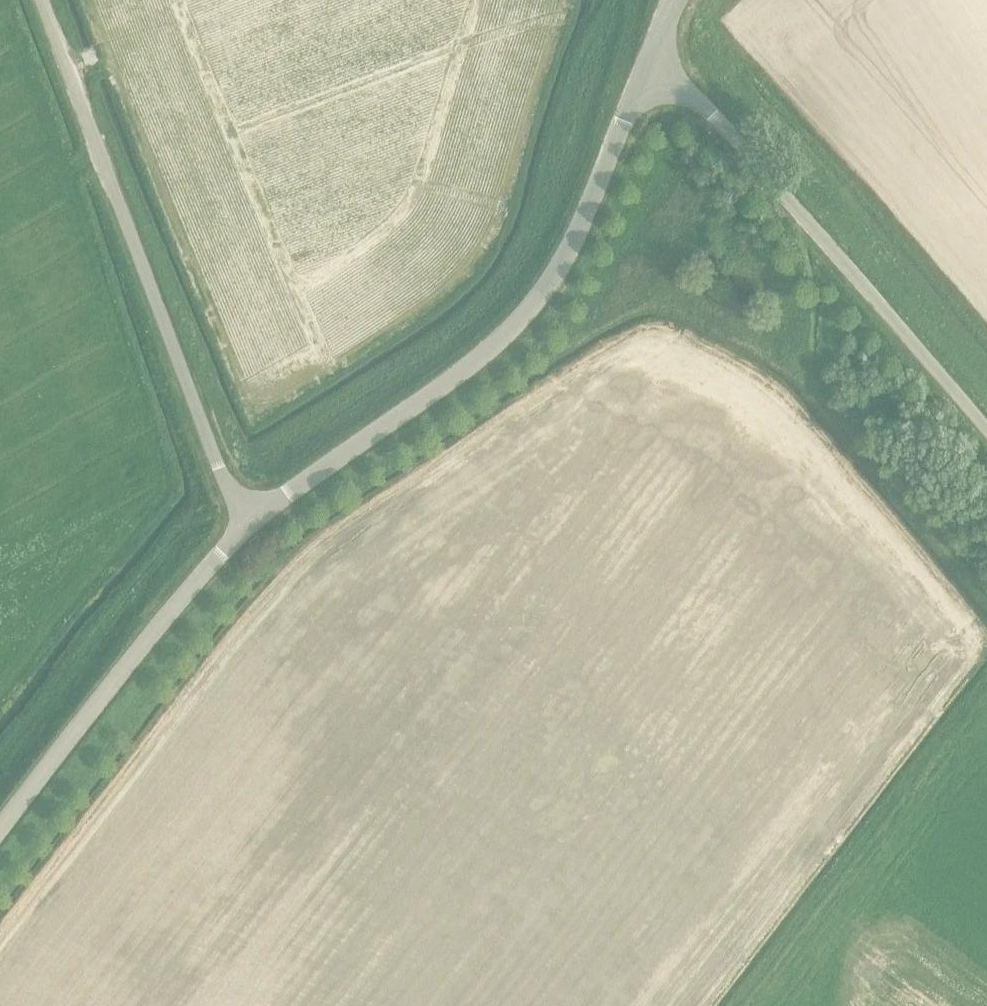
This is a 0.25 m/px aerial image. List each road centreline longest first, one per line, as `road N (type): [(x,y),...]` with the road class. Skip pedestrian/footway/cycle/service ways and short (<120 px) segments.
road 1 (unclassified): [(254,519),(455,375),(532,304),(581,224),(647,64)]
road 2 (unclassified): [(42,0),(219,468),(254,519)]
road 3 (unclassified): [(986,430),(706,107),(647,64)]
road 4 (unclassified): [(0,830),(172,608),(254,519)]

